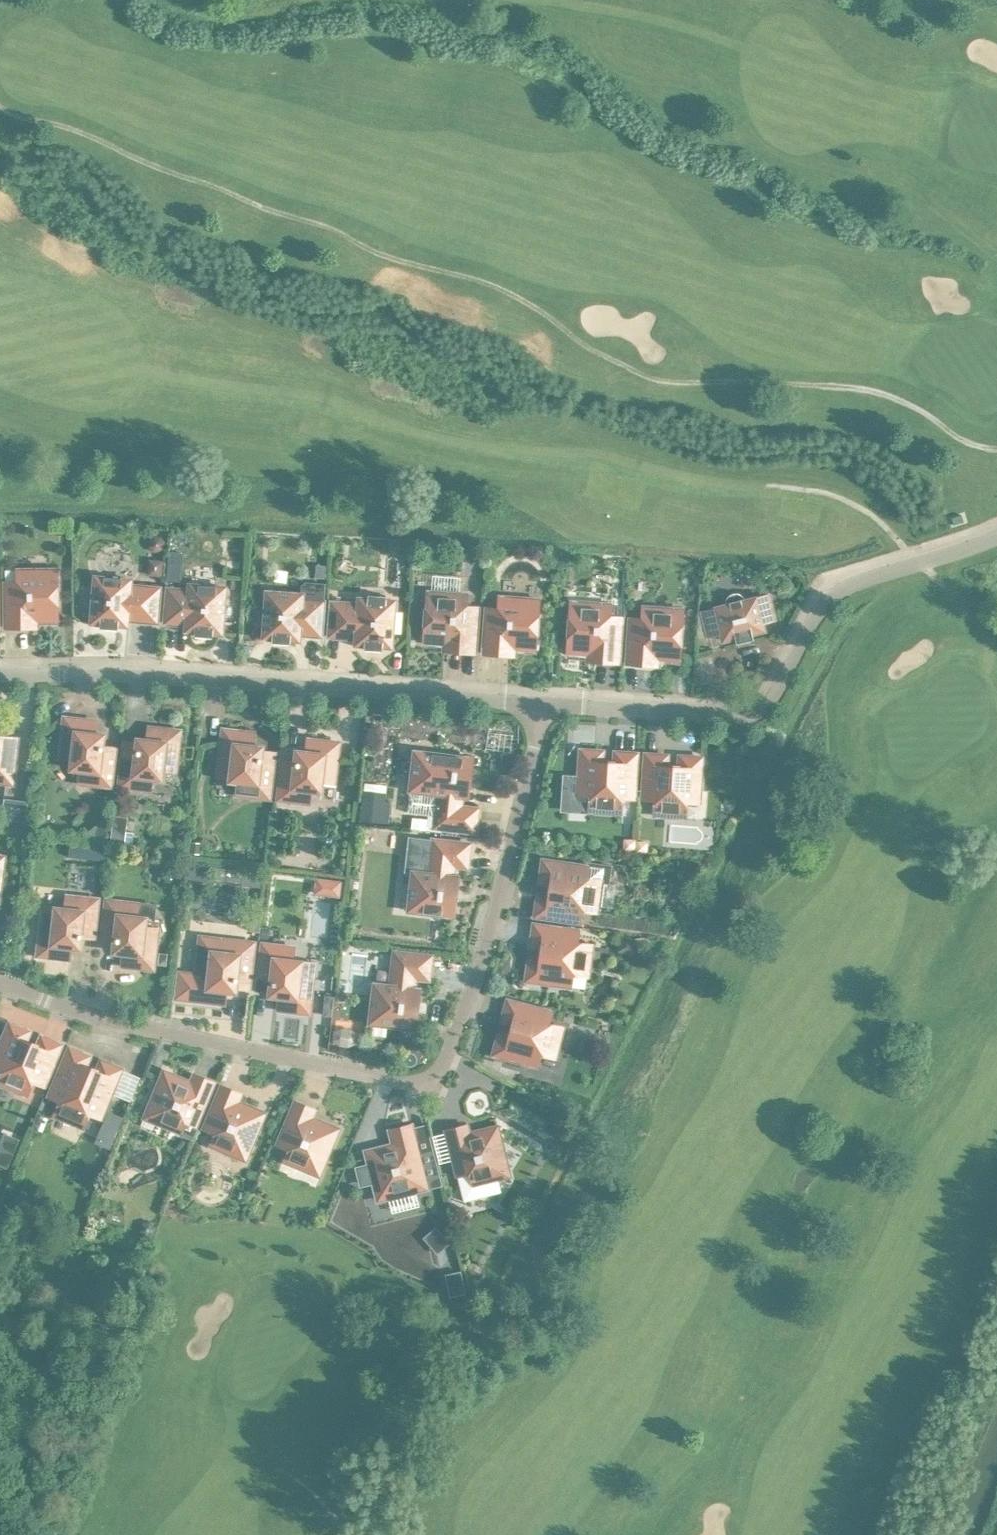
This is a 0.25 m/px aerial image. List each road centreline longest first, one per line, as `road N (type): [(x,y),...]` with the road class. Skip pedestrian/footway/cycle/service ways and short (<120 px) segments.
road 1 (residential): [(0,986),(99,1021),(440,1095),(540,703)]
road 2 (residential): [(540,703),(0,676)]
road 3 (residential): [(996,530),(824,598),(754,717),(540,703)]

